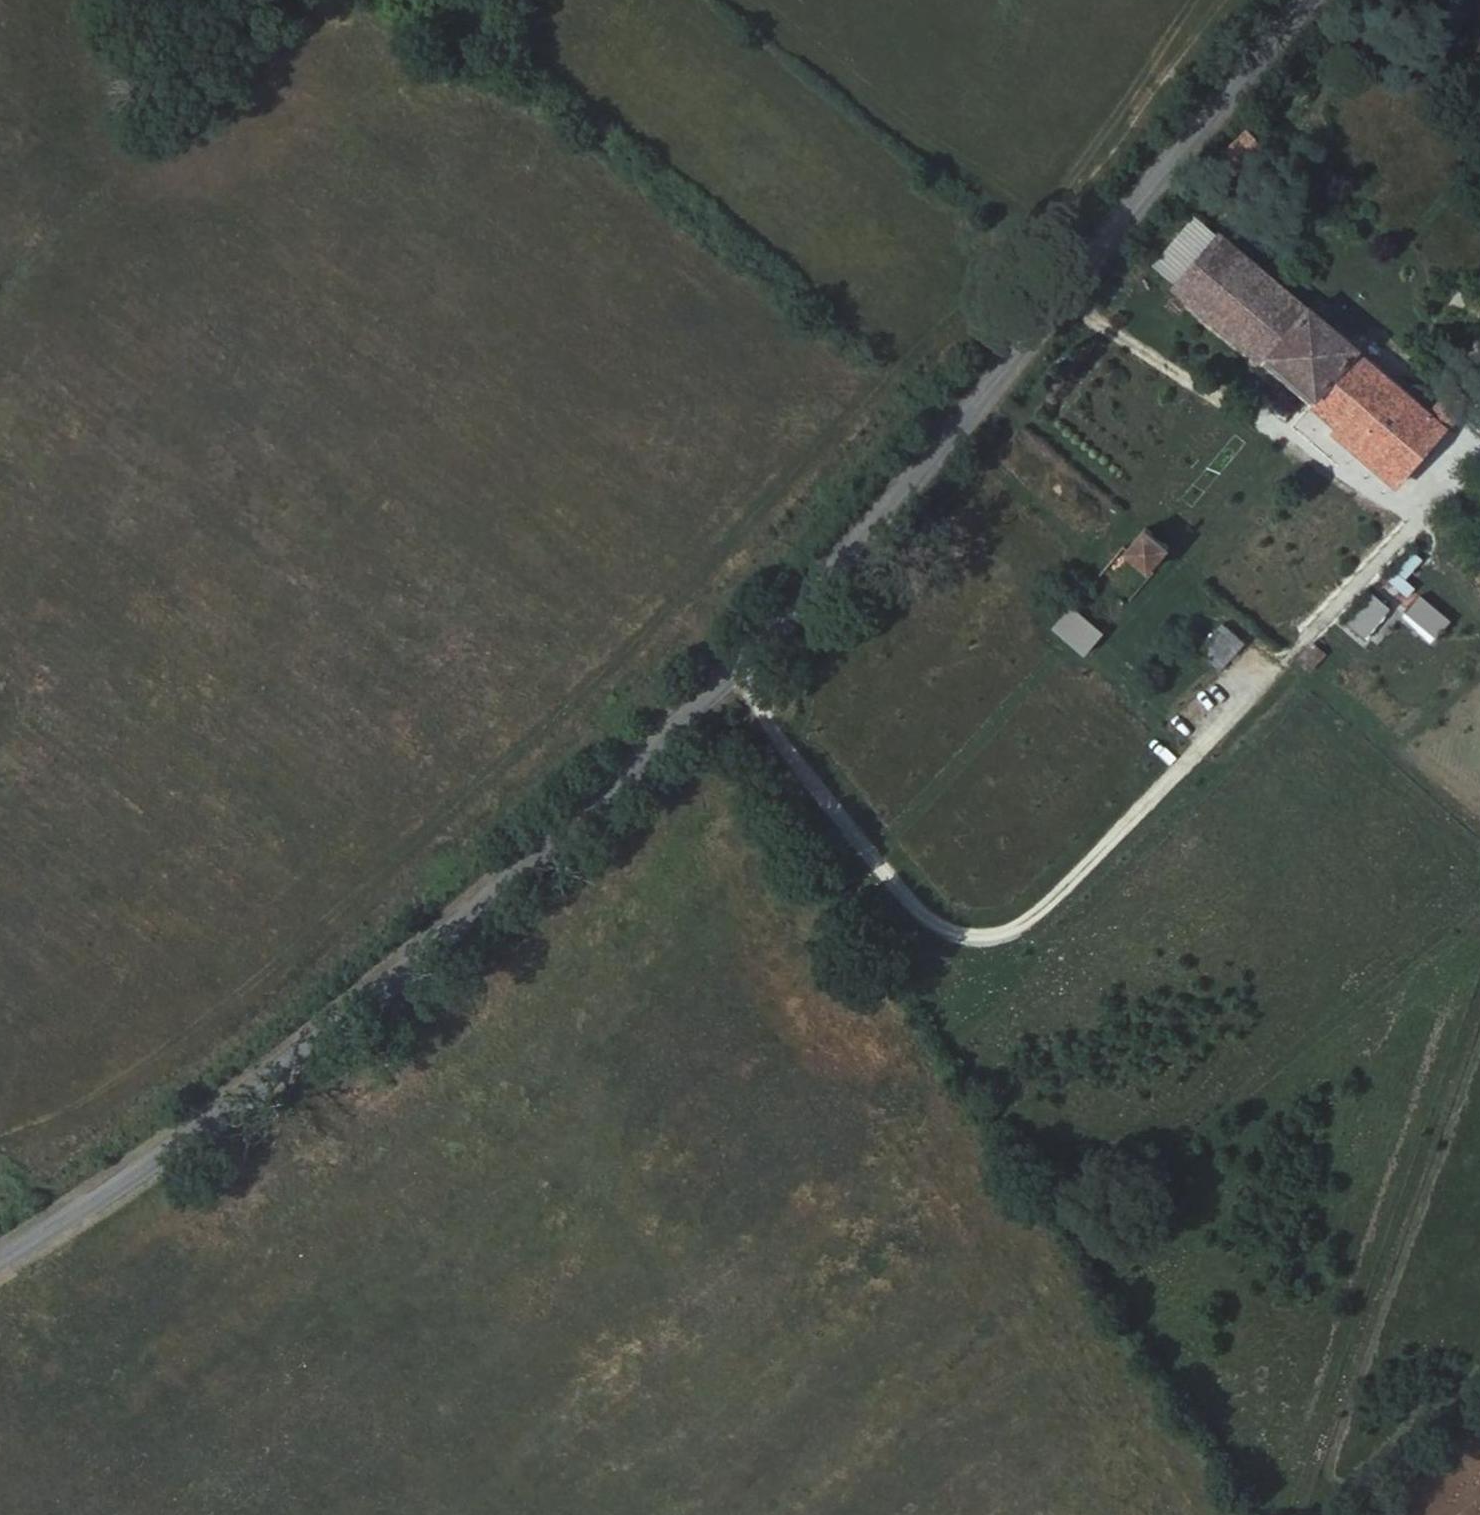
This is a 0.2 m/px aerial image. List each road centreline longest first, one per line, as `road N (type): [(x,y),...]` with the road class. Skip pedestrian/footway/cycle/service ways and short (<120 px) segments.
road 1 (unclassified): [(1310,0),(954,434),(700,706),(406,969),(211,1122),(0,1260)]

